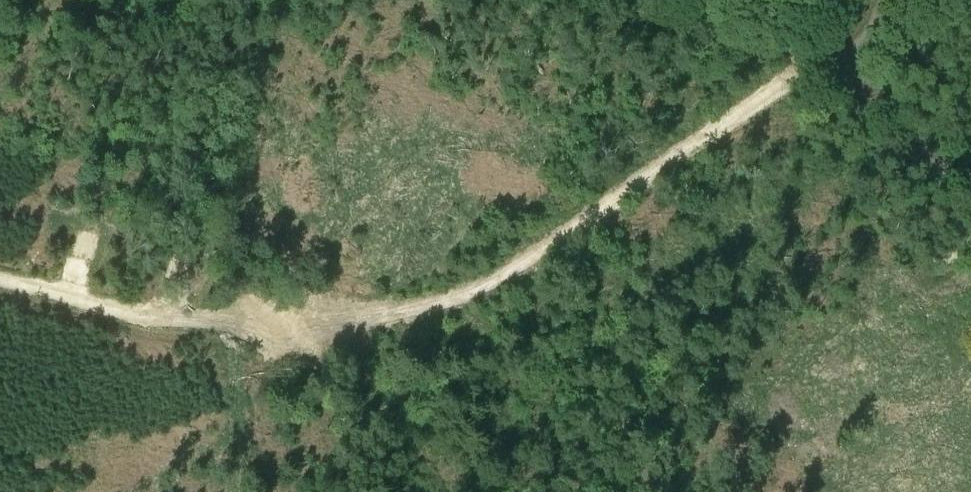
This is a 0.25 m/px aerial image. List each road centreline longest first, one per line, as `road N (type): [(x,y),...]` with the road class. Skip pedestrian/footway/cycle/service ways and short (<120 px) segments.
road 1 (track): [(0,280),(105,308),(258,323),(398,315),(492,299),(804,64),(854,63),(970,190)]
road 2 (track): [(554,0),(804,64)]
road 3 (track): [(258,323),(243,491)]

